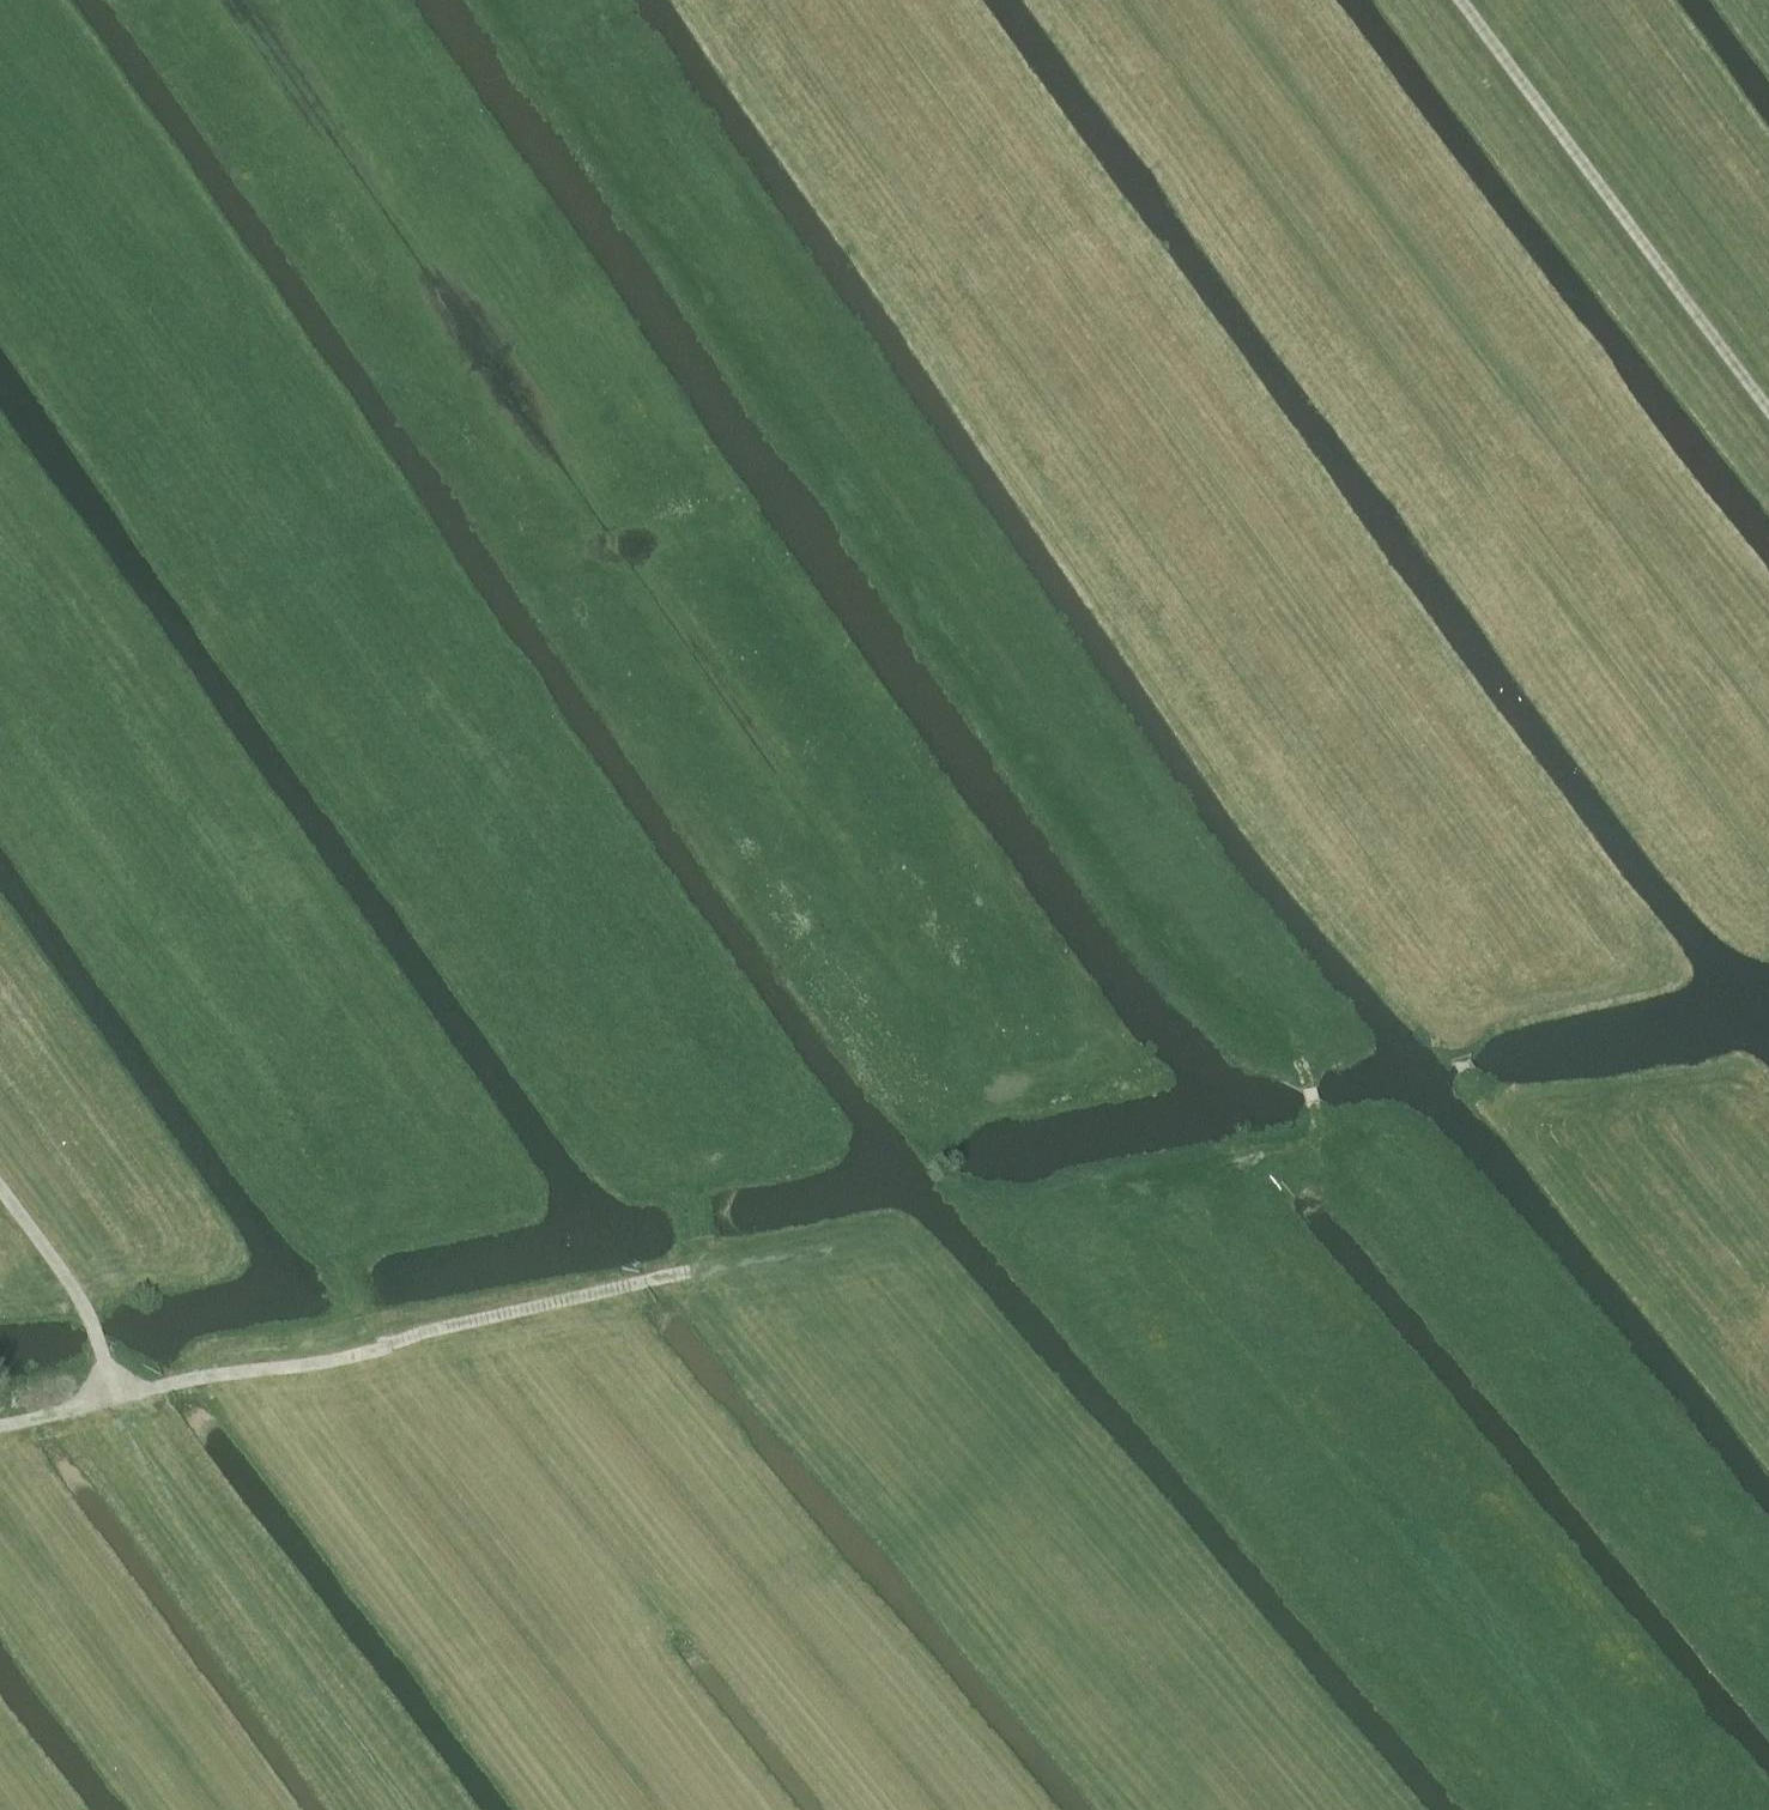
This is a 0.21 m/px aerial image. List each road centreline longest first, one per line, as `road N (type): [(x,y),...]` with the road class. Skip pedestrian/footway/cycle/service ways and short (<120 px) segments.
road 1 (track): [(0,1422),(207,1375),(336,1359),(684,1275)]
road 2 (track): [(82,1304),(142,1452),(405,1809)]
road 3 (track): [(1768,412),(1459,0)]
road 4 (track): [(82,1304),(0,1190)]

